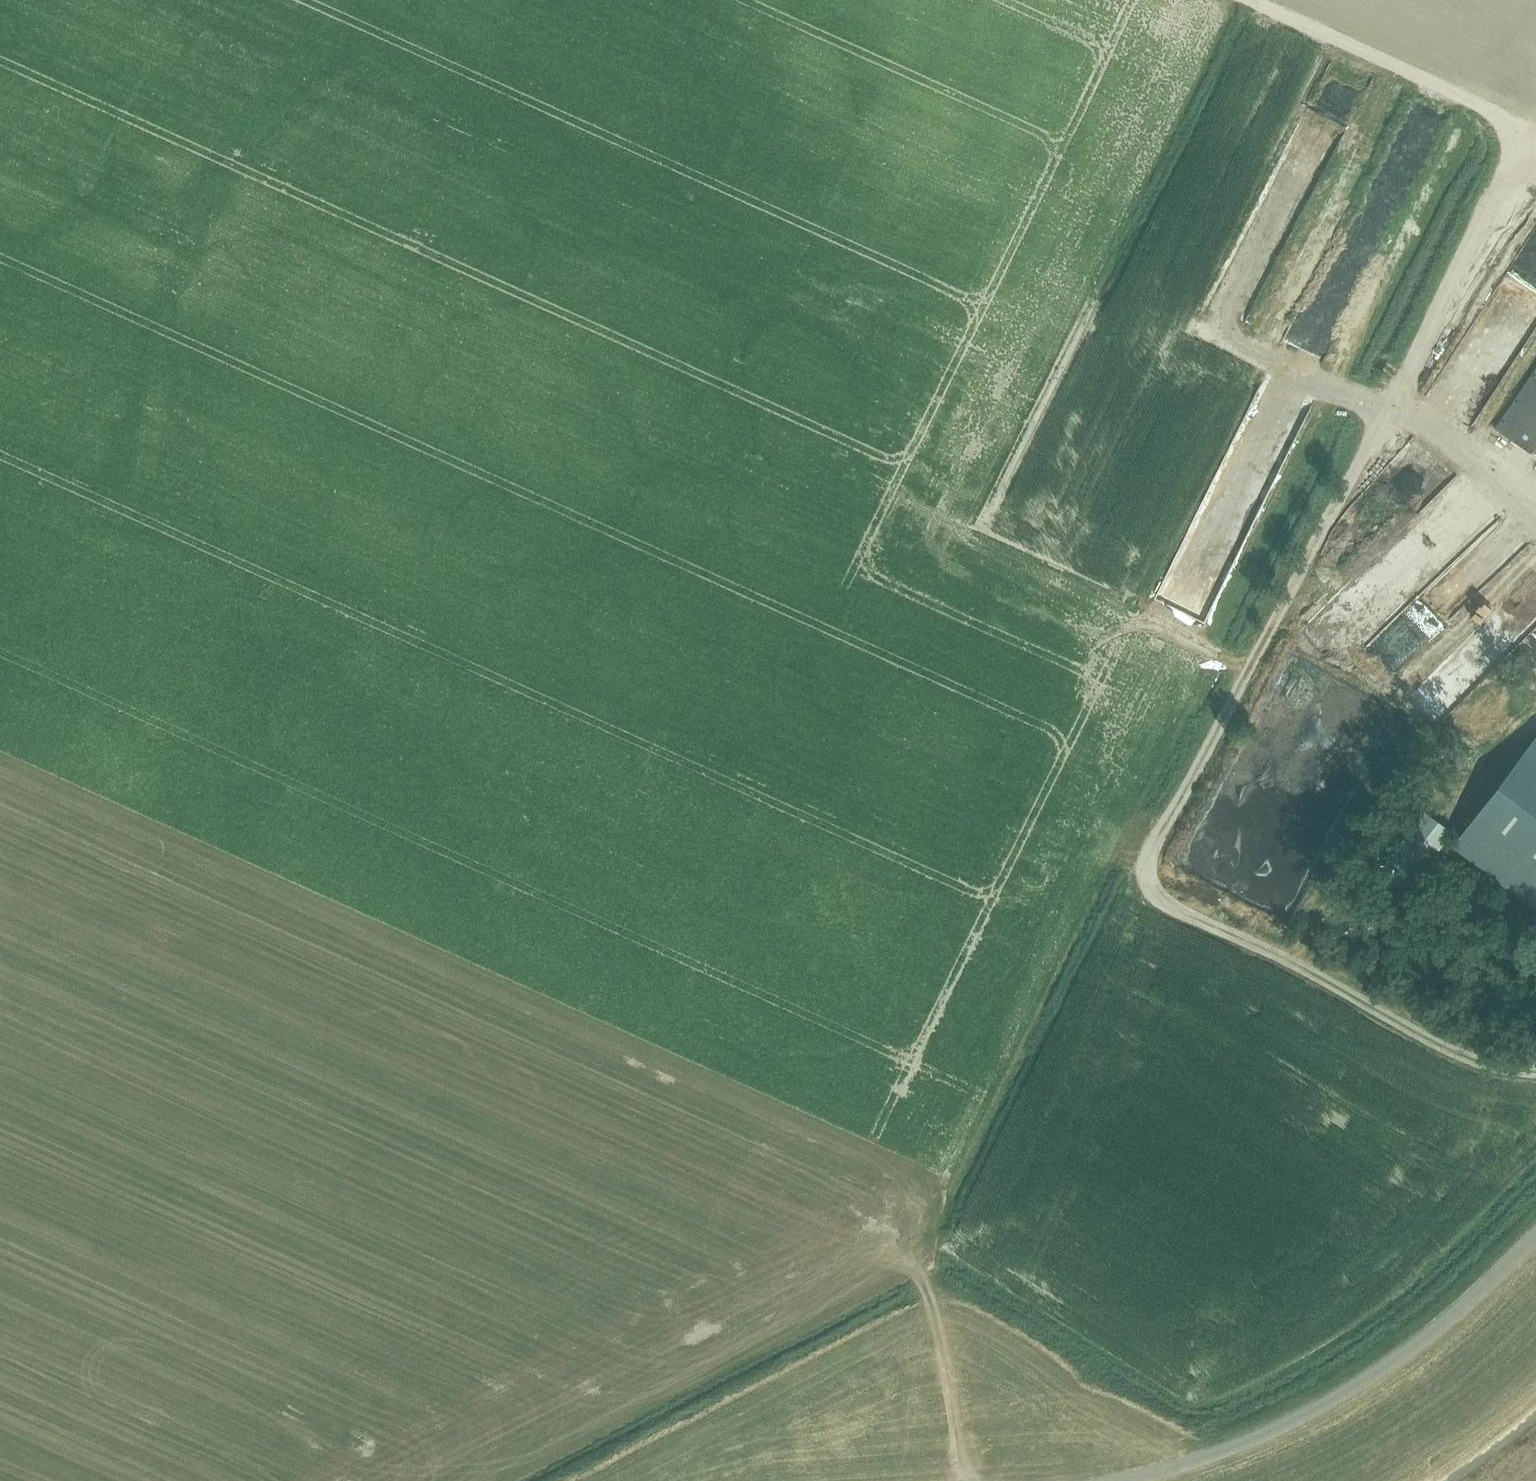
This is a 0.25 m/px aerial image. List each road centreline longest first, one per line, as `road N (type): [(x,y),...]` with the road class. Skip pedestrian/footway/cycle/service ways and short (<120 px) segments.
road 1 (track): [(1535,1070),(1442,1043),(1154,893),(1143,879),(1391,404),(1518,123),(1244,0)]
road 2 (unclassified): [(1117,1480),(1264,1434),(1383,1369),(1460,1309),(1535,1235)]
road 3 (track): [(1217,333),(1391,404)]

